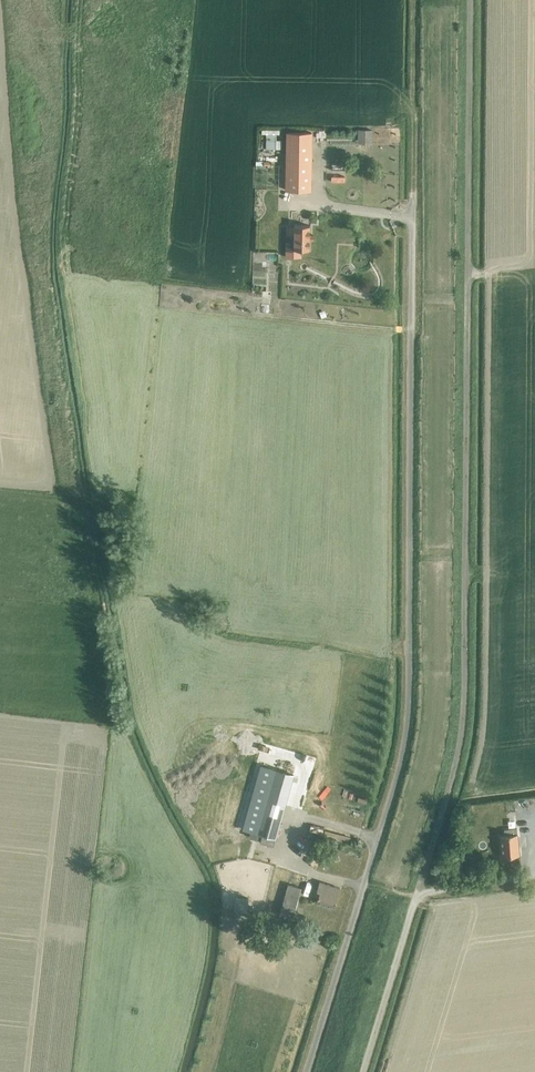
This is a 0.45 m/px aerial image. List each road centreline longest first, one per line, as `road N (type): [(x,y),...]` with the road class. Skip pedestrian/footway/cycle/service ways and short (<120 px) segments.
road 1 (track): [(417,895),(464,714),(470,0)]
road 2 (unclassified): [(308,1071),(395,794),(413,708),(412,214)]
road 3 (track): [(419,0),(412,214)]
road 4 (unclassified): [(365,1071),(417,895)]

